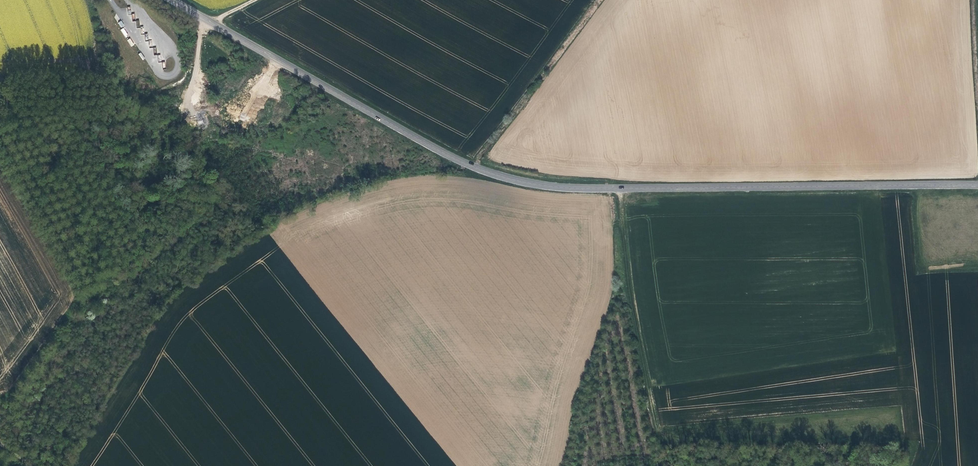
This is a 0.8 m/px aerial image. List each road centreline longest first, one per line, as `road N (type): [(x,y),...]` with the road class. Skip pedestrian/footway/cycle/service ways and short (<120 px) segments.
road 1 (secondary): [(172,0),(418,139),(510,179),(608,189),(977,185)]

